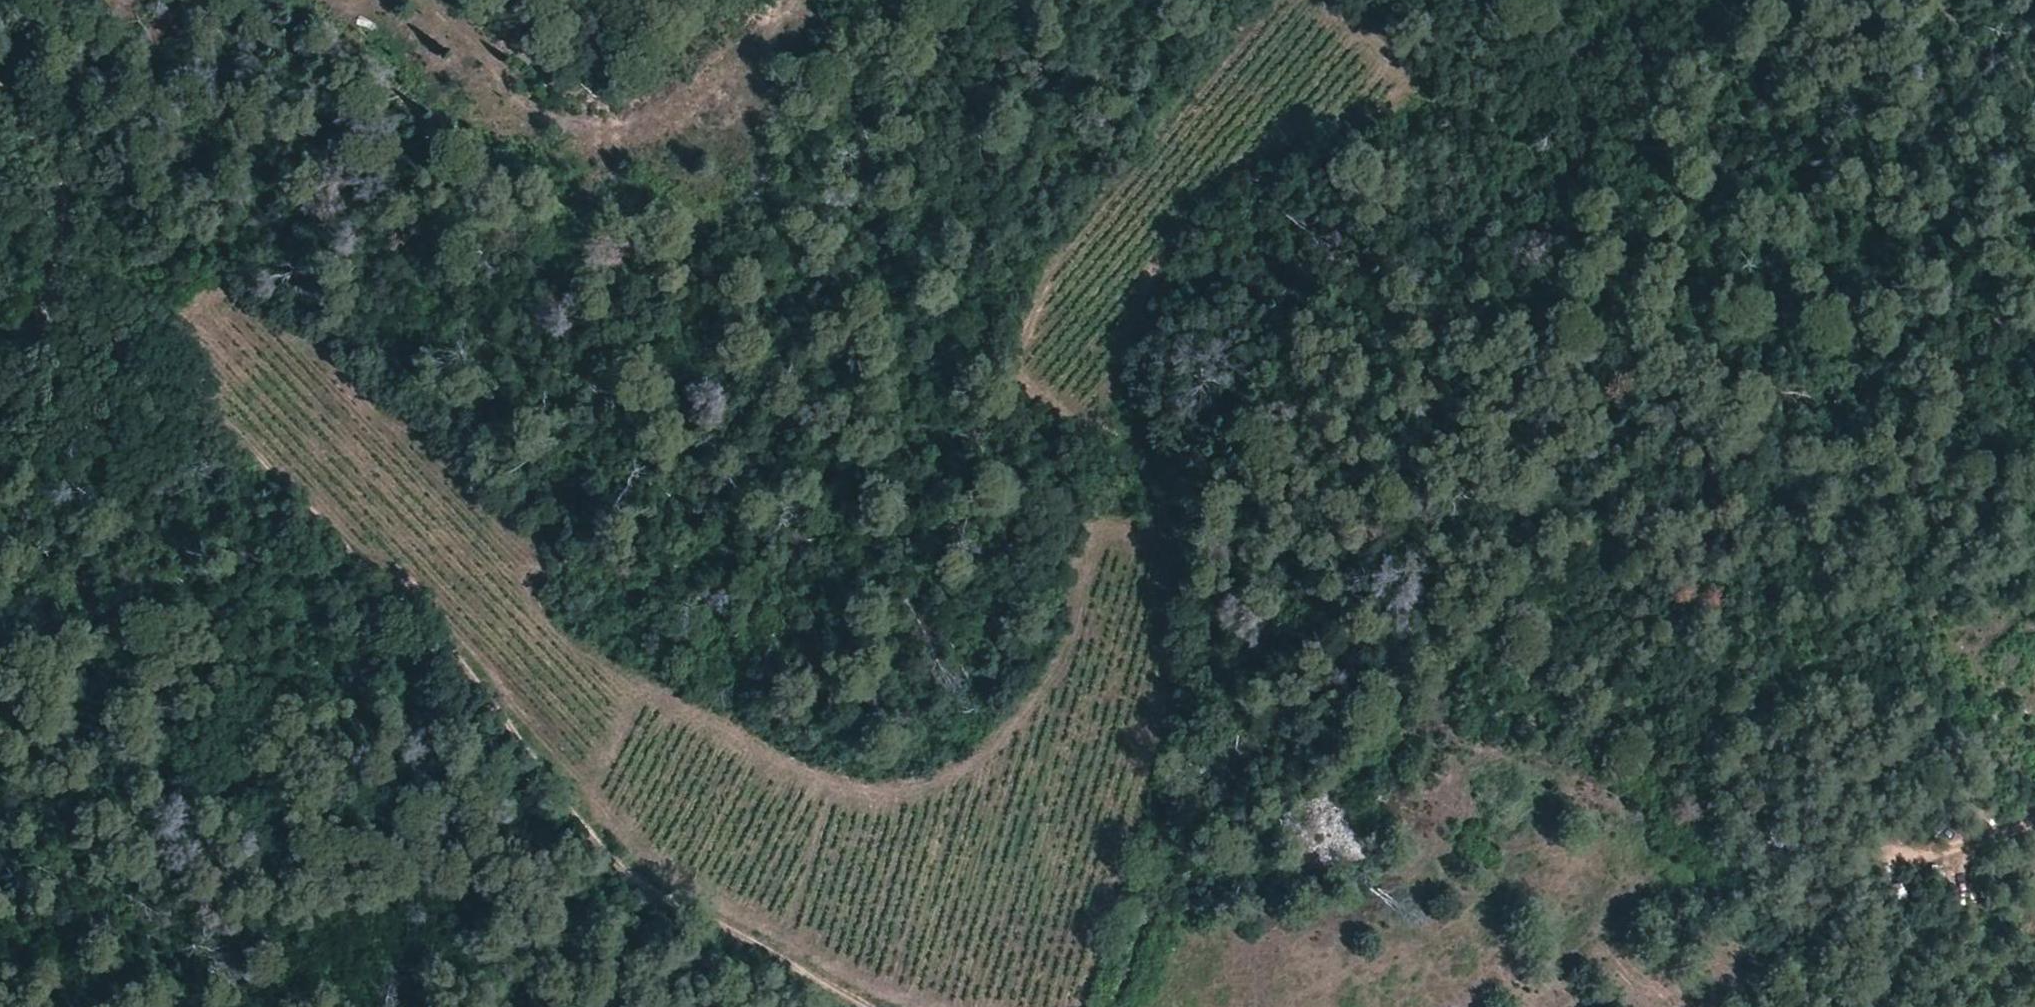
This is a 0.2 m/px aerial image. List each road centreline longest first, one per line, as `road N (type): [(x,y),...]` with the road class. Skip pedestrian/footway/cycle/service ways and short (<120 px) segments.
road 1 (track): [(661,896),(863,1006)]
road 2 (track): [(2034,821),(2010,836),(1882,859)]

